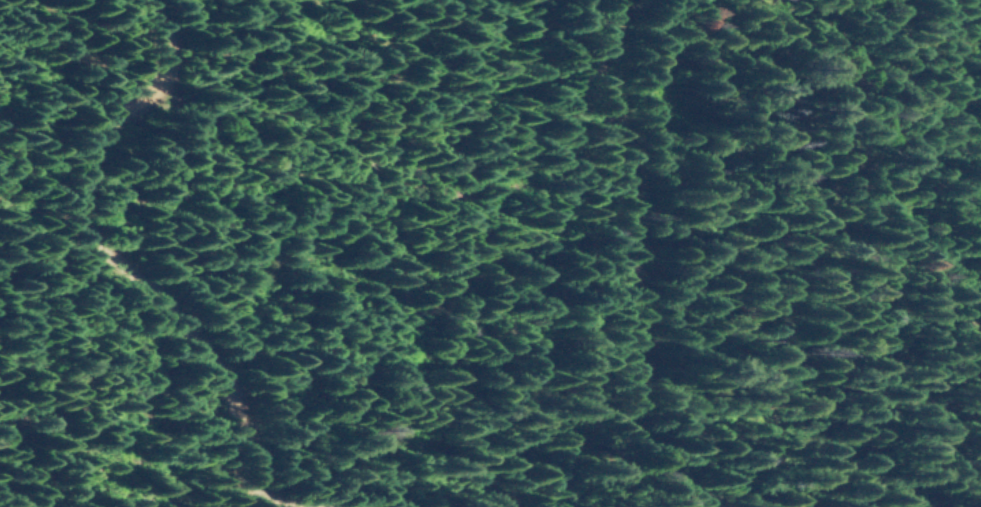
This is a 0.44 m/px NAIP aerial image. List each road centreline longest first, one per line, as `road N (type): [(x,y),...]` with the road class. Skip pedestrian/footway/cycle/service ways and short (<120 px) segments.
road 1 (track): [(319,506),(280,499),(255,480),(221,373),(80,234),(69,208),(69,172),(87,138),(153,72),(156,41),(141,0)]
road 2 (track): [(711,506),(628,432),(628,290),(594,81),(612,0)]

